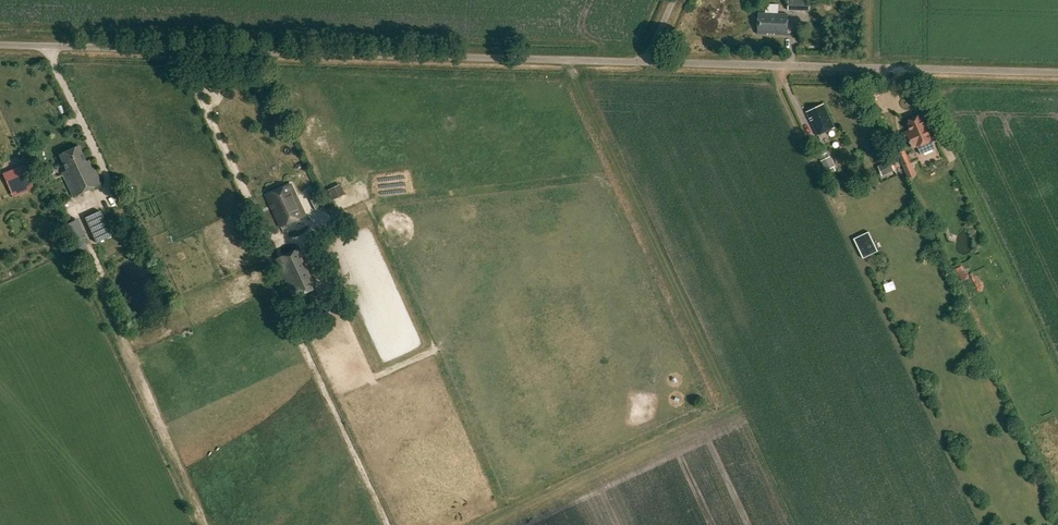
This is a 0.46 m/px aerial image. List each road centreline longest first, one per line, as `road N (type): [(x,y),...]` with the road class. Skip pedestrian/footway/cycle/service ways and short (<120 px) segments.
road 1 (unclassified): [(645,61),(0,44)]
road 2 (unclassified): [(1057,72),(645,61)]

